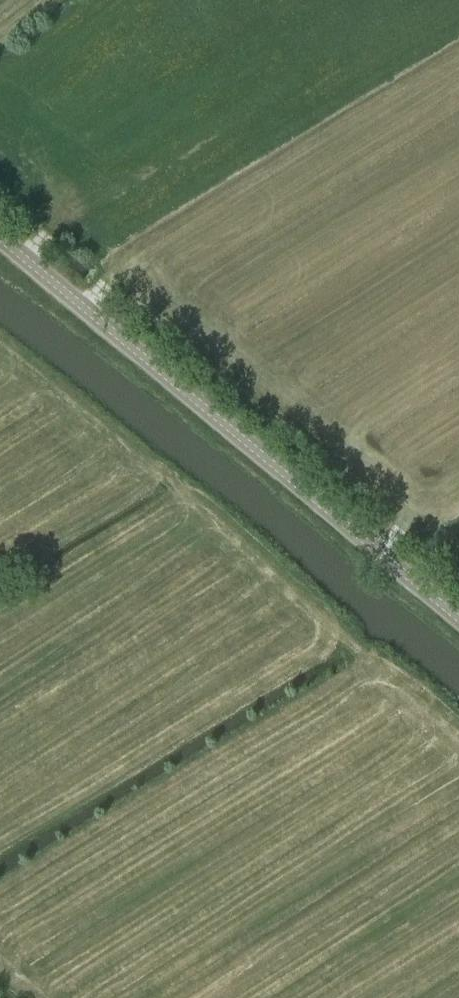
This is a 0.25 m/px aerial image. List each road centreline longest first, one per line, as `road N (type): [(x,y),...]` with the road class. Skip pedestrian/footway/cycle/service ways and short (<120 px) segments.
road 1 (track): [(0,351),(458,737)]
road 2 (tertiary): [(458,618),(0,239)]

